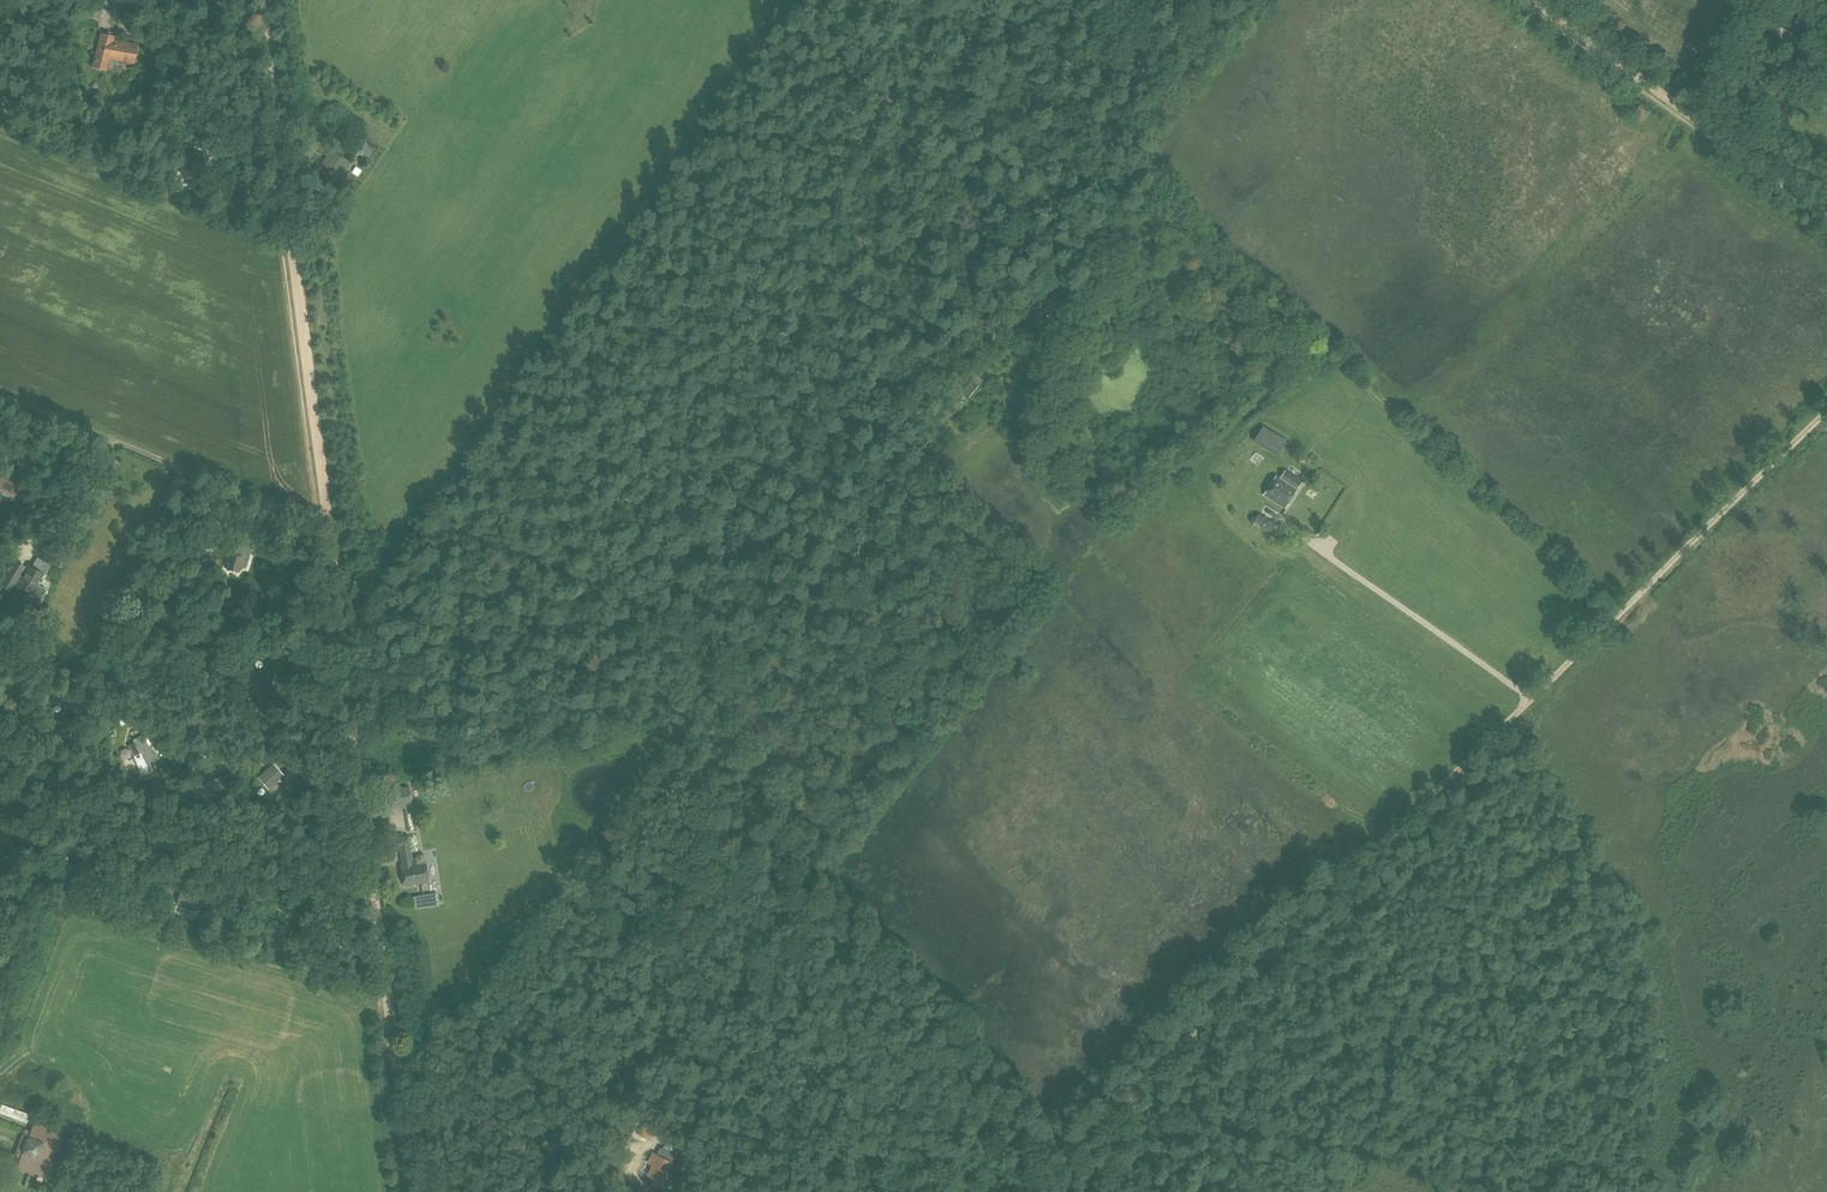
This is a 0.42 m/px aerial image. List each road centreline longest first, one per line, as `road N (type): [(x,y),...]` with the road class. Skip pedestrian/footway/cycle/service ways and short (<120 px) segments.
road 1 (track): [(1028,1191),(1826,412)]
road 2 (track): [(351,687),(263,0)]
road 3 (track): [(412,1191),(351,687)]
road 4 (track): [(1310,339),(1608,625)]
road 5 (track): [(0,761),(285,842),(370,854)]
road 6 (track): [(1826,215),(1532,0)]
road 7 (track): [(1532,698),(1288,524)]

